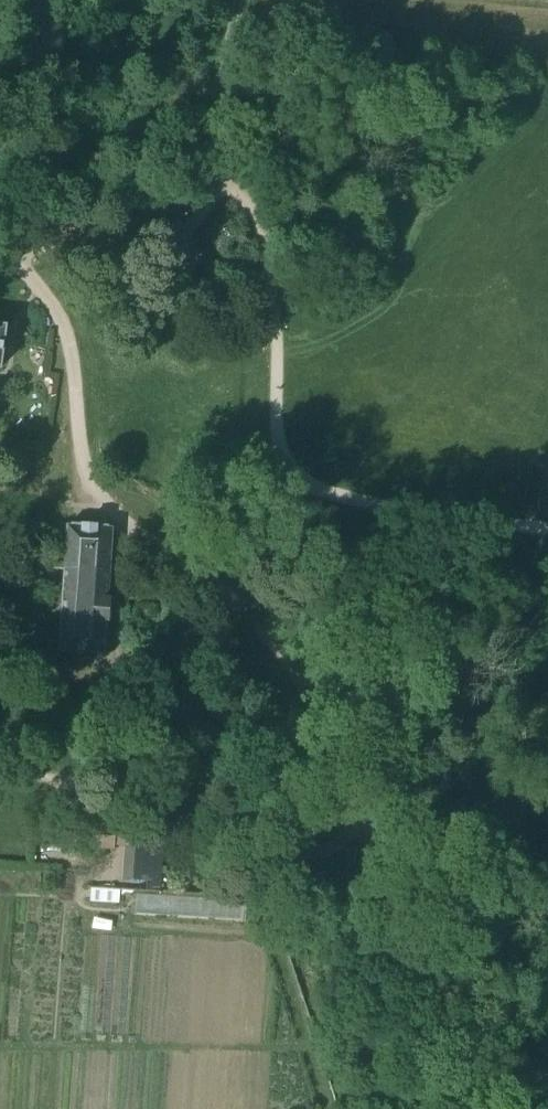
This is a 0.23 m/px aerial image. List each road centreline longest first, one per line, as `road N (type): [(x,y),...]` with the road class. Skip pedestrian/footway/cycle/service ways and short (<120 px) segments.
road 1 (track): [(0,115),(69,126),(209,175),(257,215),(275,317),(278,439),(295,478)]
road 2 (track): [(0,249),(33,278),(69,343),(83,490),(195,567)]
road 3 (track): [(295,478),(360,503),(547,529)]
road 4 (track): [(7,250),(182,232),(215,185)]
road 5 (track): [(209,175),(237,0)]

